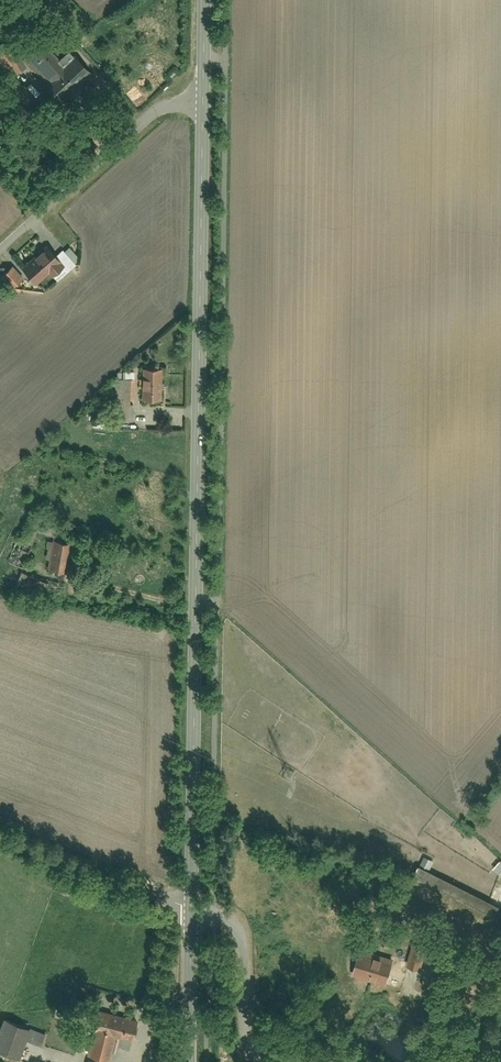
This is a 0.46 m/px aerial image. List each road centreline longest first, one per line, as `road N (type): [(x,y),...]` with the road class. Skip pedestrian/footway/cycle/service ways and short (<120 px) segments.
road 1 (tertiary): [(192,913),(201,70)]
road 2 (residential): [(0,251),(201,70)]
road 3 (residential): [(192,913),(0,842)]
road 4 (tertiary): [(190,1047),(192,913)]

